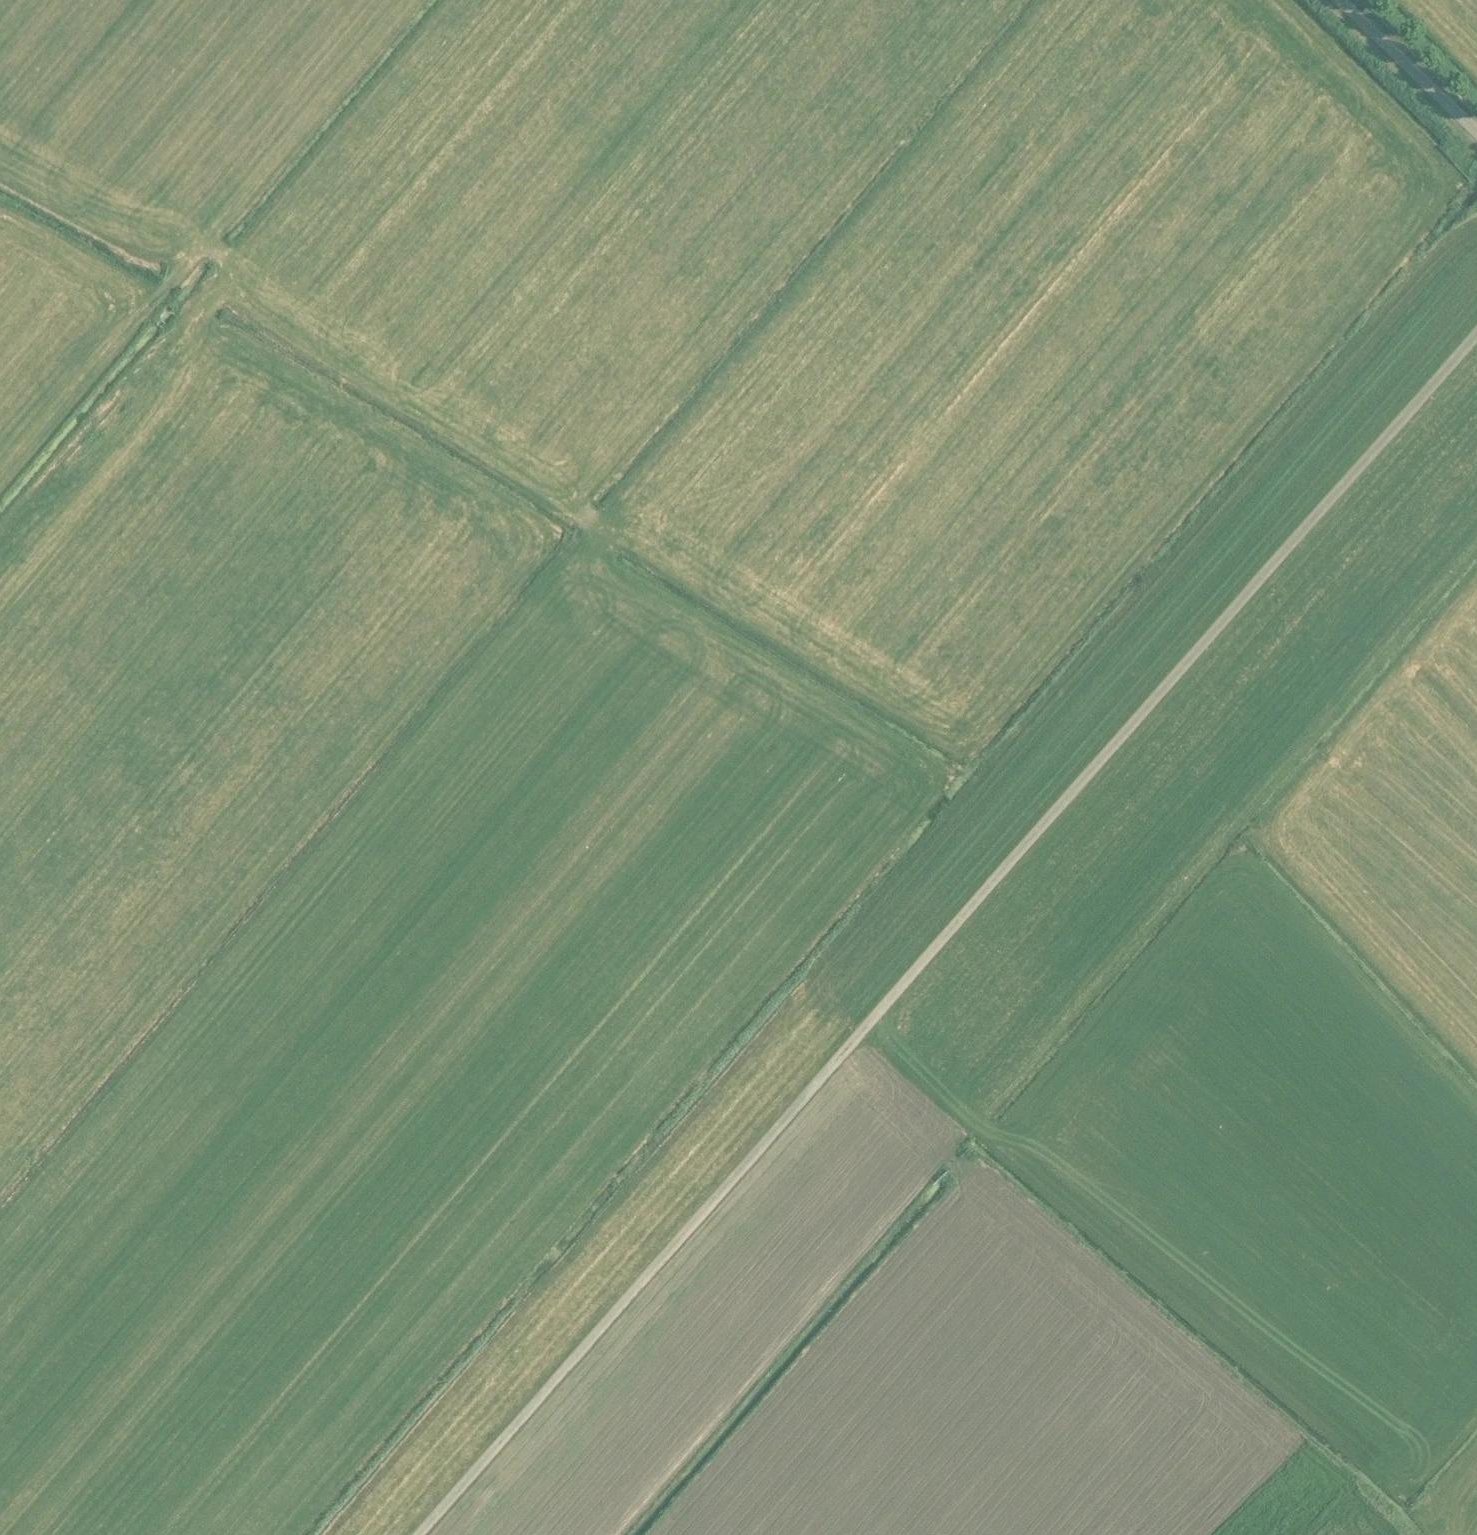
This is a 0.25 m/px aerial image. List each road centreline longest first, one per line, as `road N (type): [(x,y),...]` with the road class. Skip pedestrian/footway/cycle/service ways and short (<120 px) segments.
road 1 (unclassified): [(1476,335),(425,1534)]
road 2 (unclassified): [(1476,125),(1348,0)]

